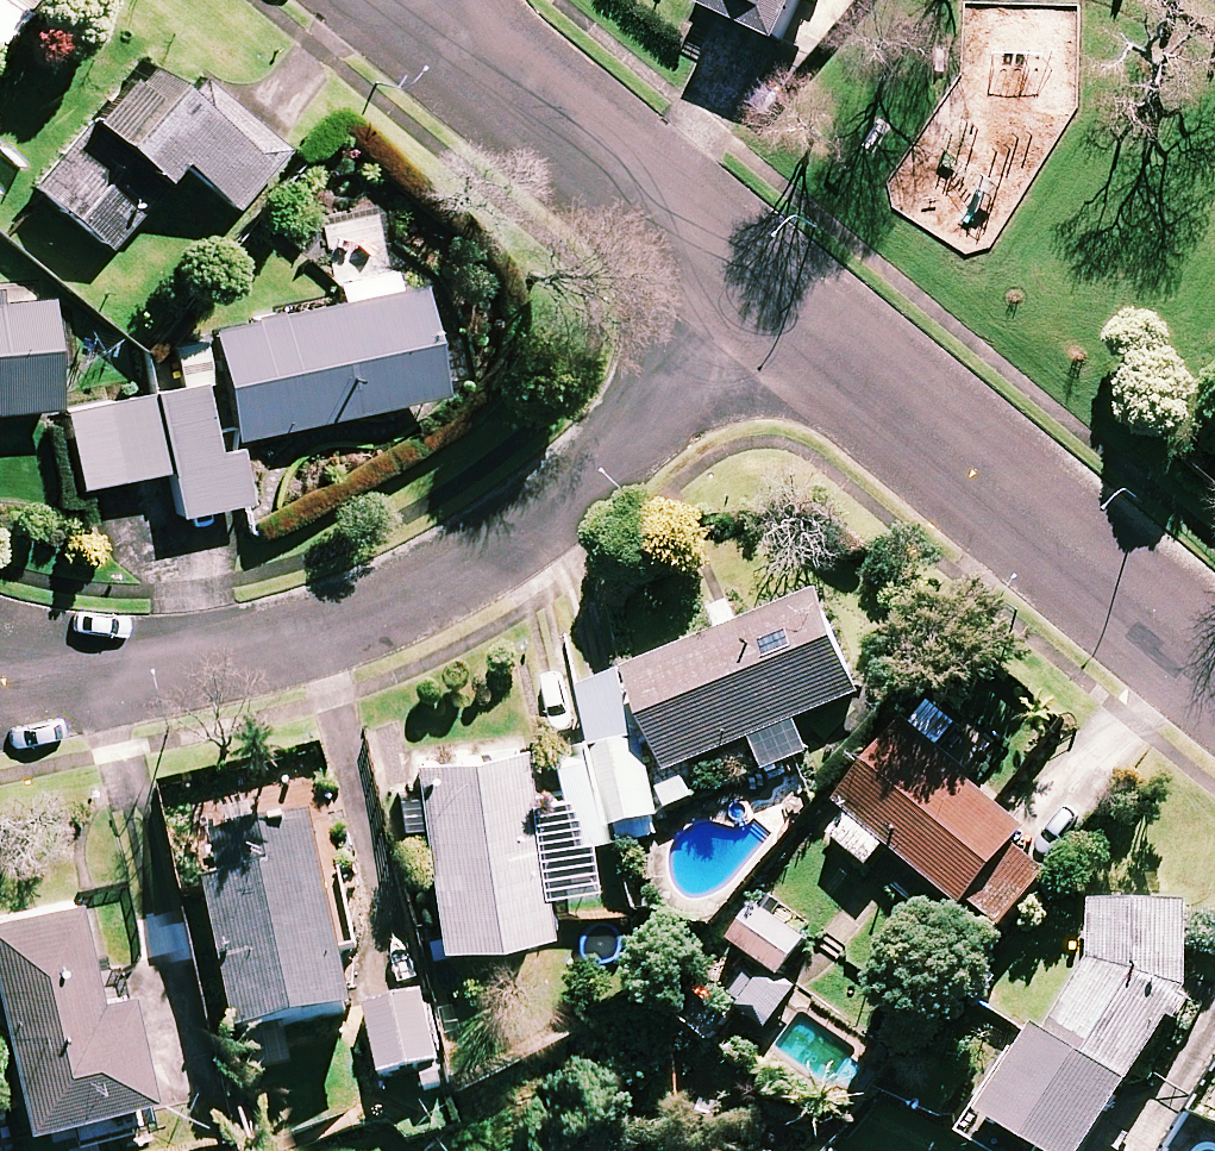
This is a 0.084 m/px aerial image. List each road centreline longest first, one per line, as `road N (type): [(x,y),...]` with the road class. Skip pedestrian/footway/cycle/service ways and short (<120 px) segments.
road 1 (residential): [(0,674),(200,666),(354,620),(486,552),(571,487),(776,282)]
road 2 (residential): [(1214,653),(776,282)]
road 3 (residential): [(776,282),(424,0)]

